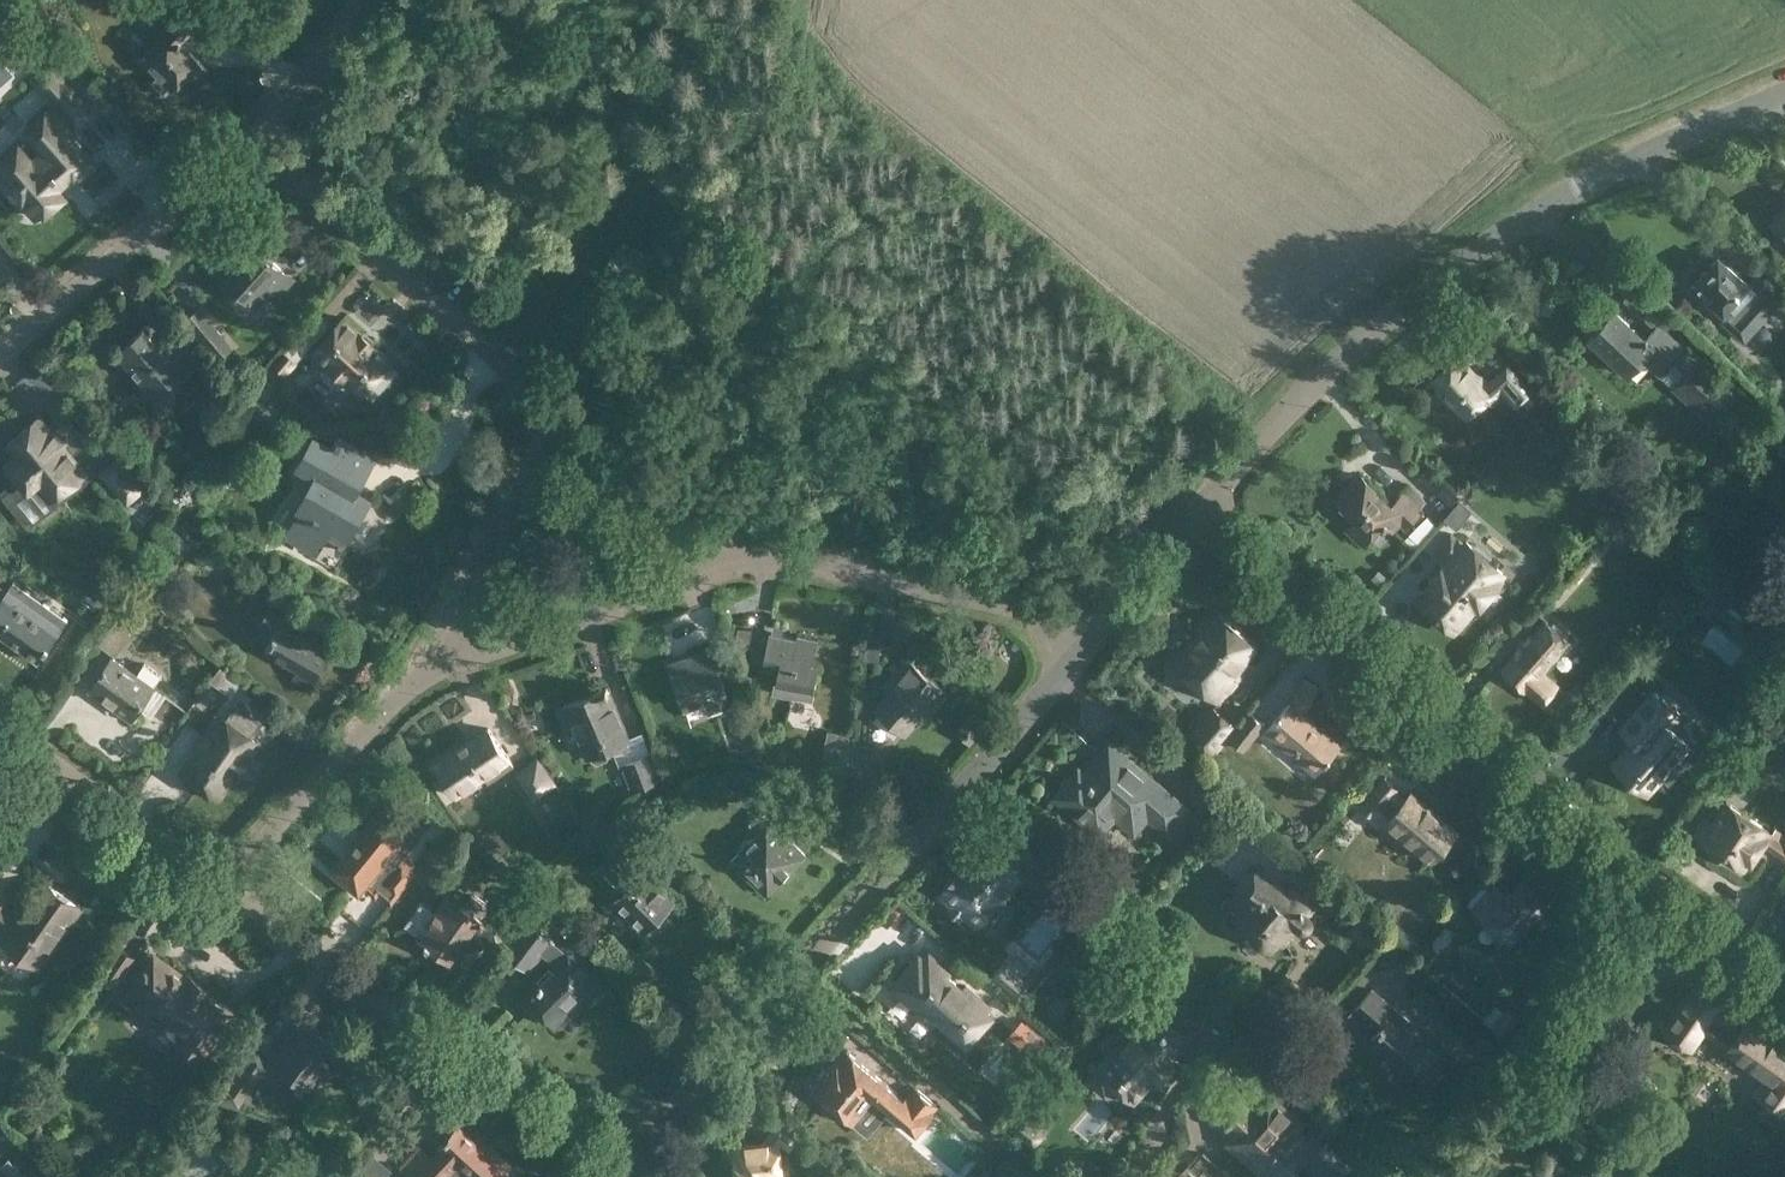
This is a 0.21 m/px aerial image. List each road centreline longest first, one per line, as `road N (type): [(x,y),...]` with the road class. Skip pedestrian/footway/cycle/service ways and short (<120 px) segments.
road 1 (residential): [(1784,980),(1190,516)]
road 2 (residential): [(1190,516),(1381,318),(1509,222),(1645,146),(1784,90)]
road 3 (residential): [(602,1167),(228,898)]
road 4 (residential): [(803,958),(1063,674),(1101,617)]
road 5 (residential): [(558,425),(514,380),(230,172)]
road 6 (residential): [(1101,617),(737,559)]
road 7 (residential): [(412,658),(527,643),(737,559)]
road 8 (residential): [(1057,1176),(995,1132),(803,958)]
road 9 (residential): [(228,898),(412,658)]
road 10 (residential): [(0,360),(230,172)]
road 11 (residential): [(602,1167),(803,958)]
road 12 (residential): [(228,898),(0,730)]
road 13 (residential): [(412,658),(558,425)]
road 14 (residential): [(737,559),(558,425)]
road 15 (residential): [(230,172),(359,0)]
road 16 (residential): [(1101,617),(1190,516)]

